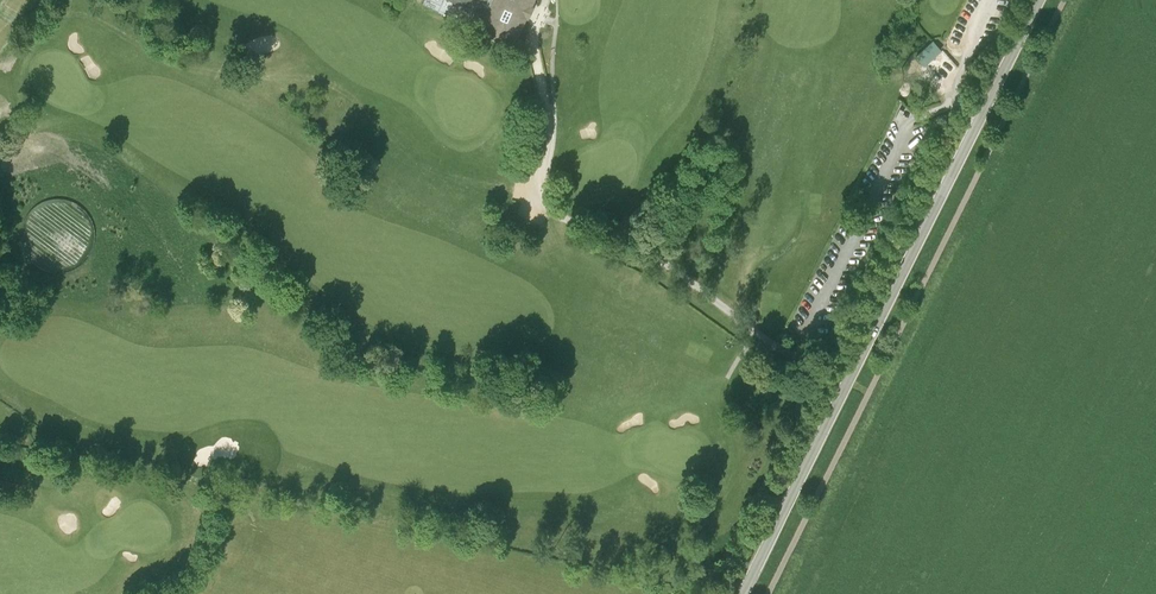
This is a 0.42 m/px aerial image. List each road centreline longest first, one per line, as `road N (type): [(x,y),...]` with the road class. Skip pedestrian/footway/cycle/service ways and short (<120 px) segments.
road 1 (tertiary): [(1033,0),(731,593)]

